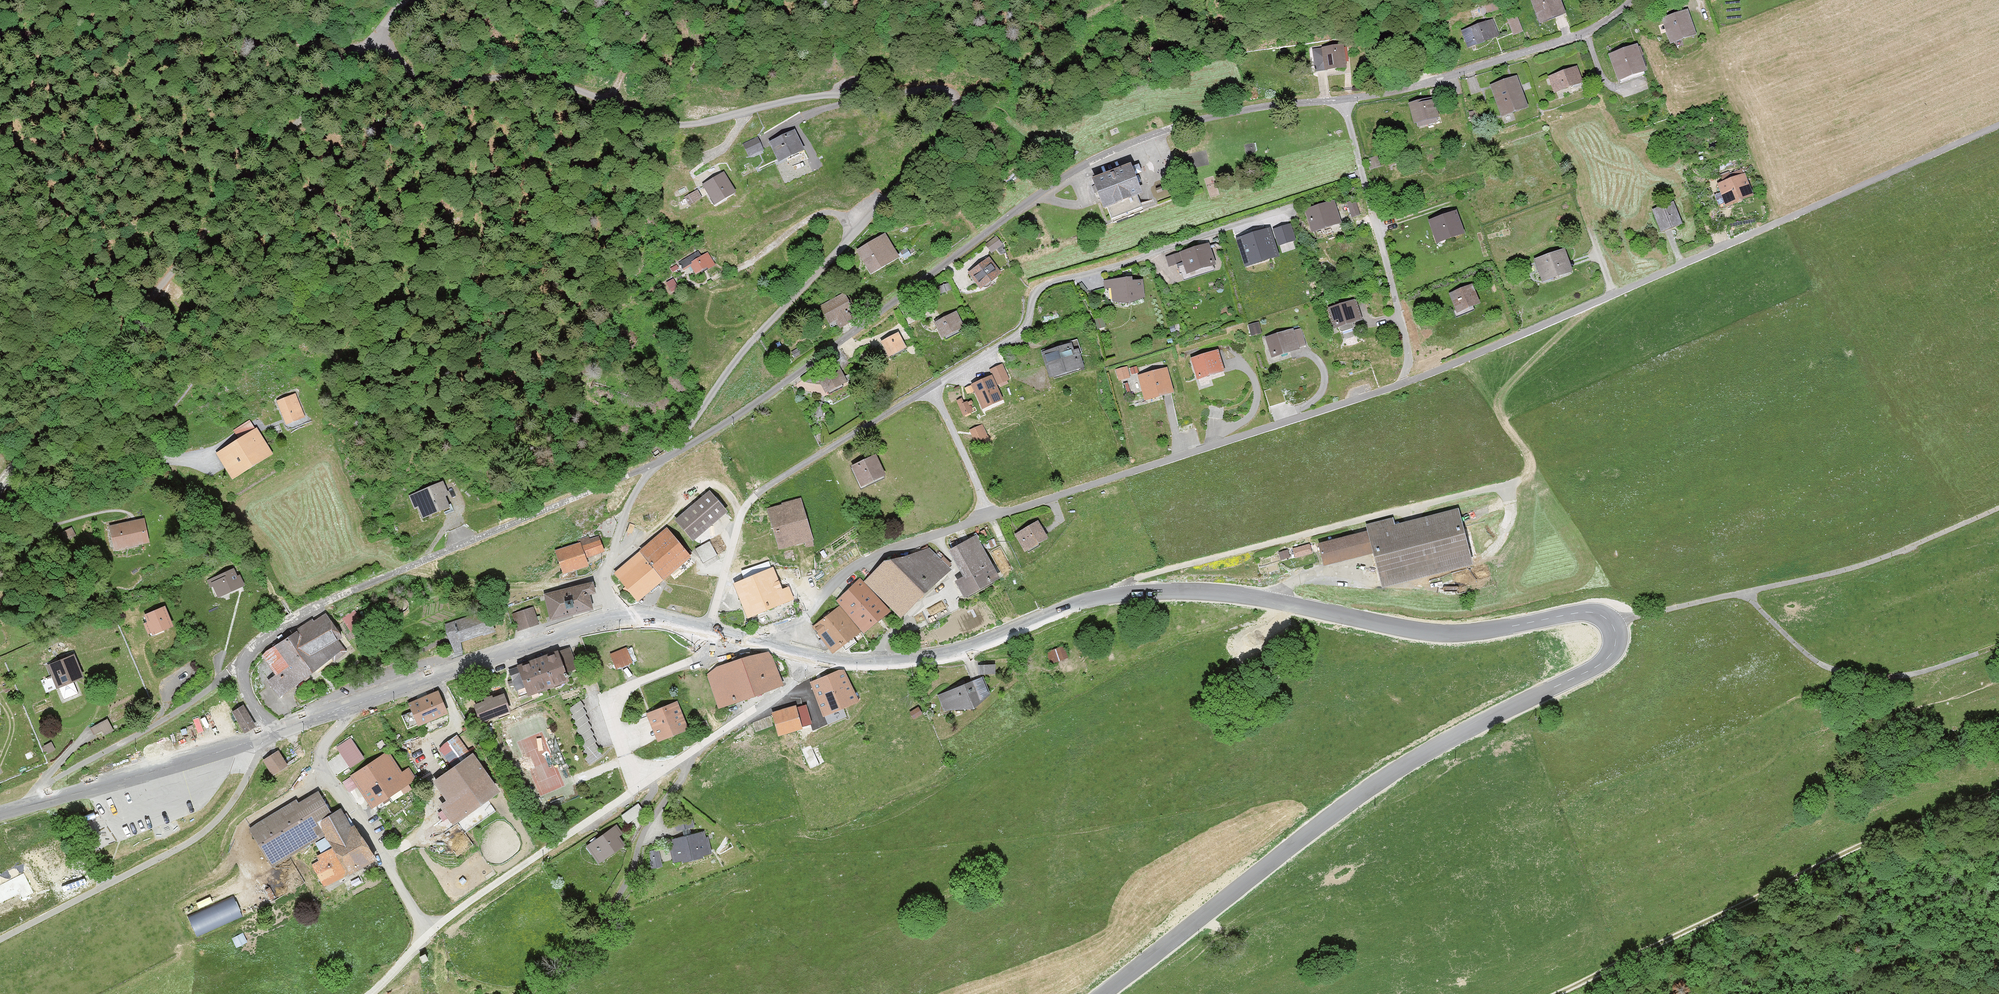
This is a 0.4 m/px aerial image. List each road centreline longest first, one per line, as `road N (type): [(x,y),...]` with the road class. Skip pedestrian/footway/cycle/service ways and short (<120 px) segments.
road 1 (tertiary): [(809,656),(942,656),(1085,601),(1150,592),(1253,596),(1448,636),(1580,613),(1608,621),(1615,640),(1600,665),(1393,773),(1102,993)]
road 2 (residential): [(271,736),(246,692),(245,661),(294,617),(692,445),(1101,157),(1202,119),(1343,100)]
road 3 (residential): [(1400,385),(1998,127)]
road 4 (residential): [(809,656),(785,692),(457,913),(371,993)]
road 5 (track): [(1559,993),(1801,873),(1998,791)]
road 6 (tertiary): [(271,736),(598,625),(641,619),(709,631)]
road 7 (residential): [(990,517),(1400,385)]
road 8 (residential): [(931,389),(1024,331),(1042,288),(1287,211)]
road 9 (track): [(0,34),(305,43),(357,54)]
road 10 (residential): [(709,631),(752,501),(931,389)]
road 11 (residential): [(264,738),(240,791),(205,833),(0,941)]
road 12 (residential): [(1343,100),(1457,75),(1565,41),(1632,0)]
road 13 (residential): [(1400,385),(1404,332),(1343,100)]
road 14 (tertiary): [(0,815),(264,738)]
road 15 (residential): [(760,643),(797,623),(869,560),(990,517)]
road 16 (residential): [(0,483),(132,322)]
road 17 (track): [(417,564),(495,586),(605,576)]
road 18 (track): [(739,523),(728,495),(703,486),(658,531),(614,549)]
road 19 (residential): [(931,389),(990,517)]

